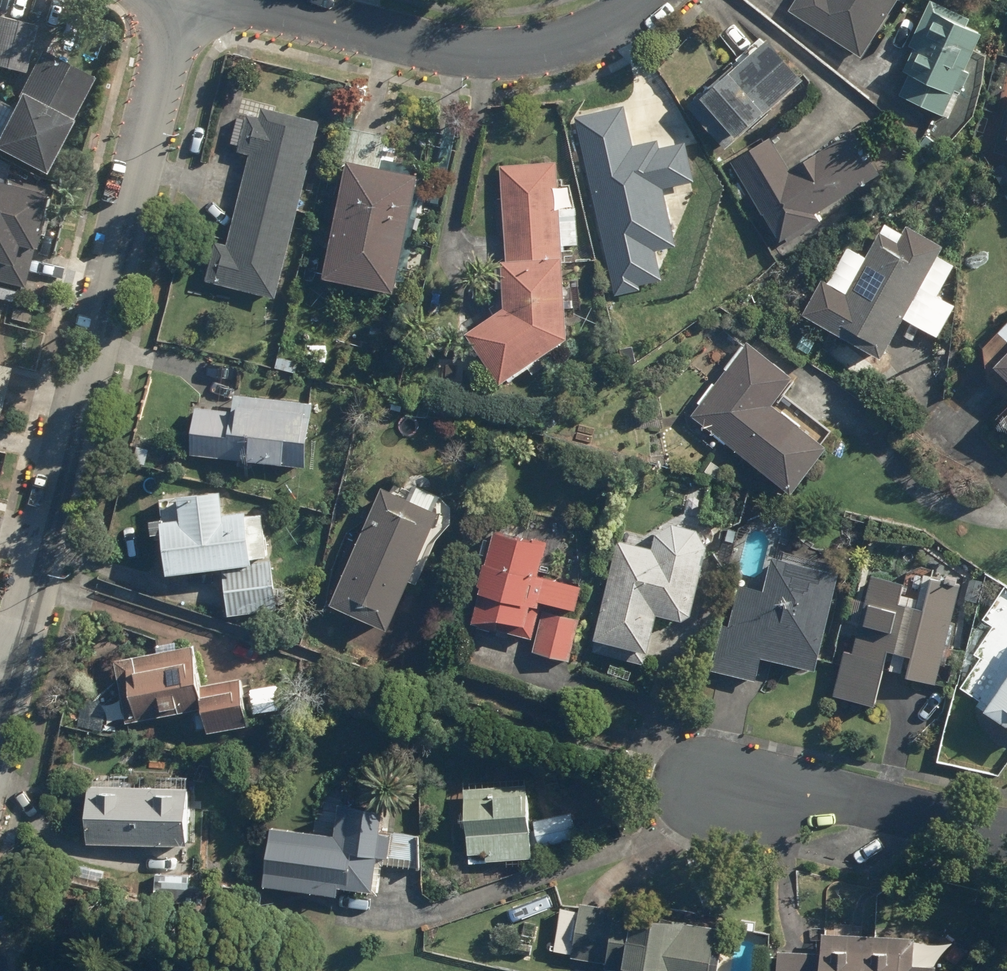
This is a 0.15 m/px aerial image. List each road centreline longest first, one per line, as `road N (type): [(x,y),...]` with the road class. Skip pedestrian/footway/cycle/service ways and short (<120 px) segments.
road 1 (residential): [(170,0),(34,570),(0,649)]
road 2 (residential): [(642,0),(592,32),(534,49),(470,49),(238,0)]
road 3 (residential): [(714,795),(755,786),(1006,834)]

